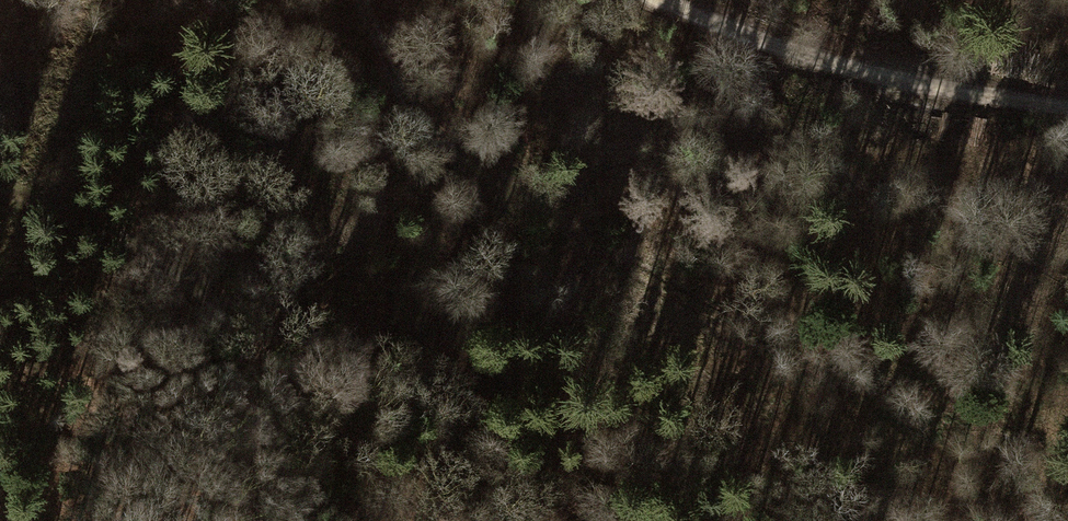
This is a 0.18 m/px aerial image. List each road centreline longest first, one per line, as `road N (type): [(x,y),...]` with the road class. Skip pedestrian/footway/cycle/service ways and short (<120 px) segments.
road 1 (track): [(840,374),(672,293),(481,172),(409,110),(363,0)]
road 2 (track): [(662,0),(801,57),(1067,108)]
road 3 (track): [(194,288),(63,214),(0,191)]

